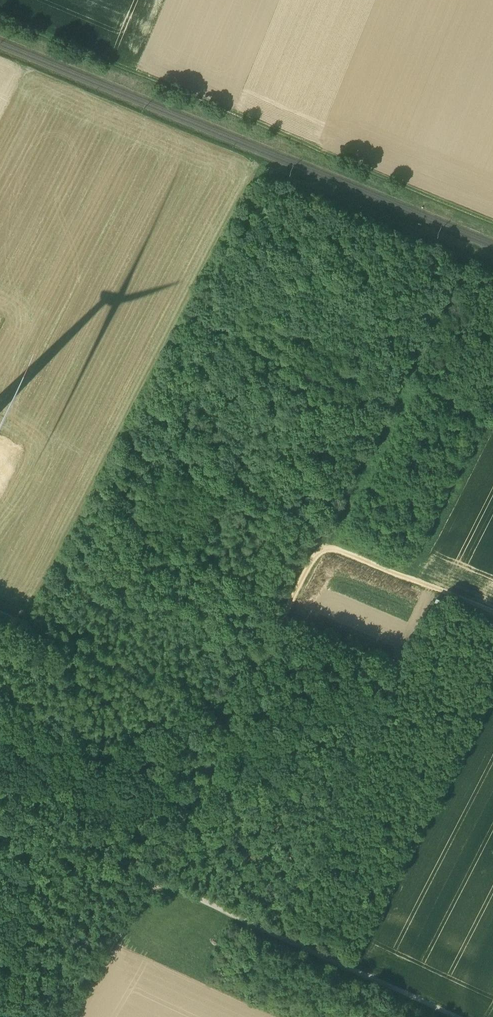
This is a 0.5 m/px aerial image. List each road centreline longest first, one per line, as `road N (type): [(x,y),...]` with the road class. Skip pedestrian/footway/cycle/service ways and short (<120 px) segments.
road 1 (track): [(492,222),(0,20)]
road 2 (track): [(461,1016),(0,807)]
road 3 (track): [(230,718),(321,542),(492,612)]
road 4 (track): [(230,718),(151,876),(62,1016)]
road 5 (track): [(321,542),(470,252)]
road 6 (track): [(230,718),(0,612)]

